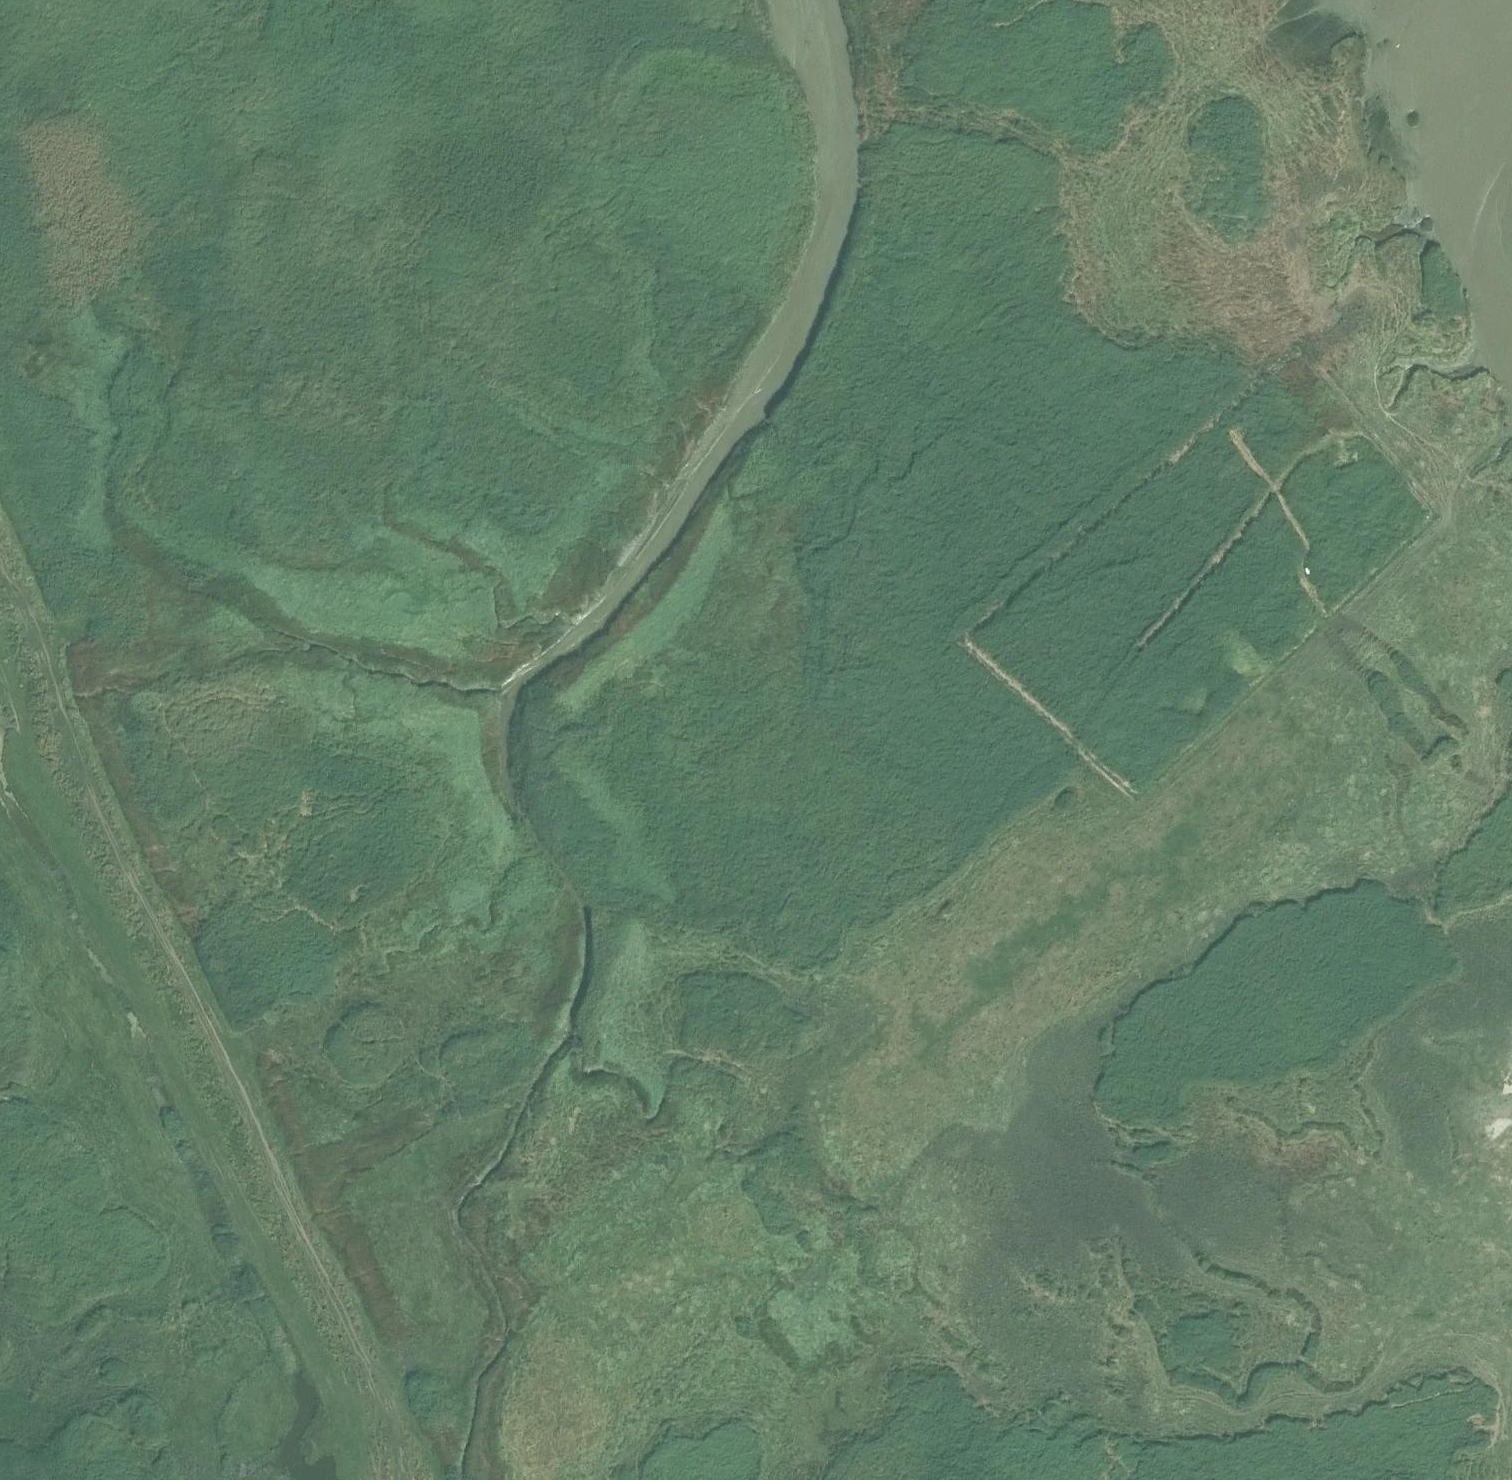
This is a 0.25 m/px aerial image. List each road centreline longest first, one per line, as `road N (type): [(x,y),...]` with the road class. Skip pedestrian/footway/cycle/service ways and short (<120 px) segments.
road 1 (track): [(429,1479),(363,1361),(182,987),(0,559)]

